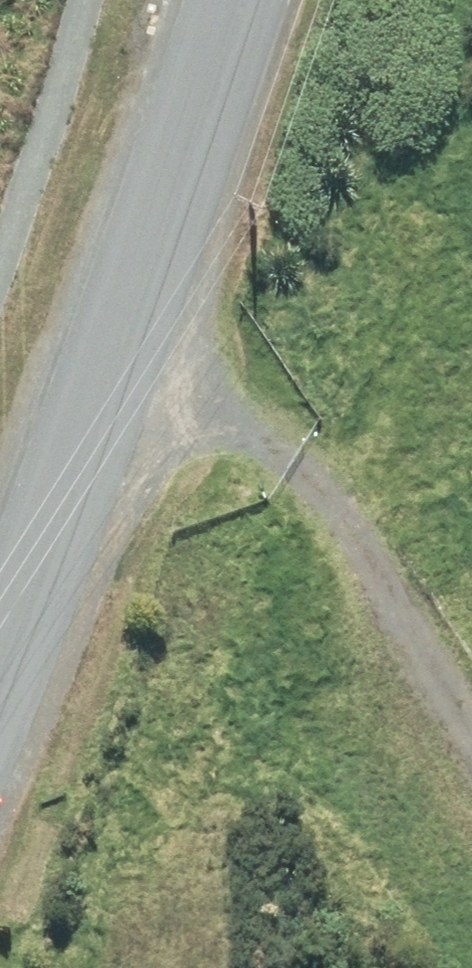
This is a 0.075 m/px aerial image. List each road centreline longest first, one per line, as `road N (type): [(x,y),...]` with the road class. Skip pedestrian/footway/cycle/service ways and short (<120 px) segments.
road 1 (secondary): [(248,0),(0,703)]
road 2 (track): [(471,707),(296,460),(119,372)]

